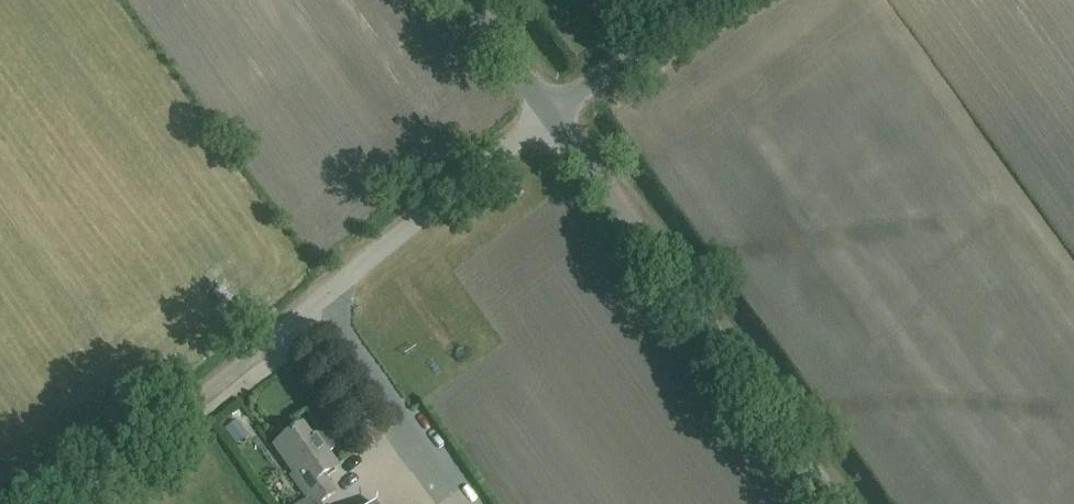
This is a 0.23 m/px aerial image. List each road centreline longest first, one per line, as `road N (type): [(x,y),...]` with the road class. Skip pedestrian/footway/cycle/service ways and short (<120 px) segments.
road 1 (unclassified): [(832,503),(548,116)]
road 2 (unclassified): [(284,329),(548,116)]
road 3 (track): [(68,503),(284,329)]
road 4 (unclassified): [(548,116),(708,0)]
road 5 (unclassified): [(548,116),(465,0)]

